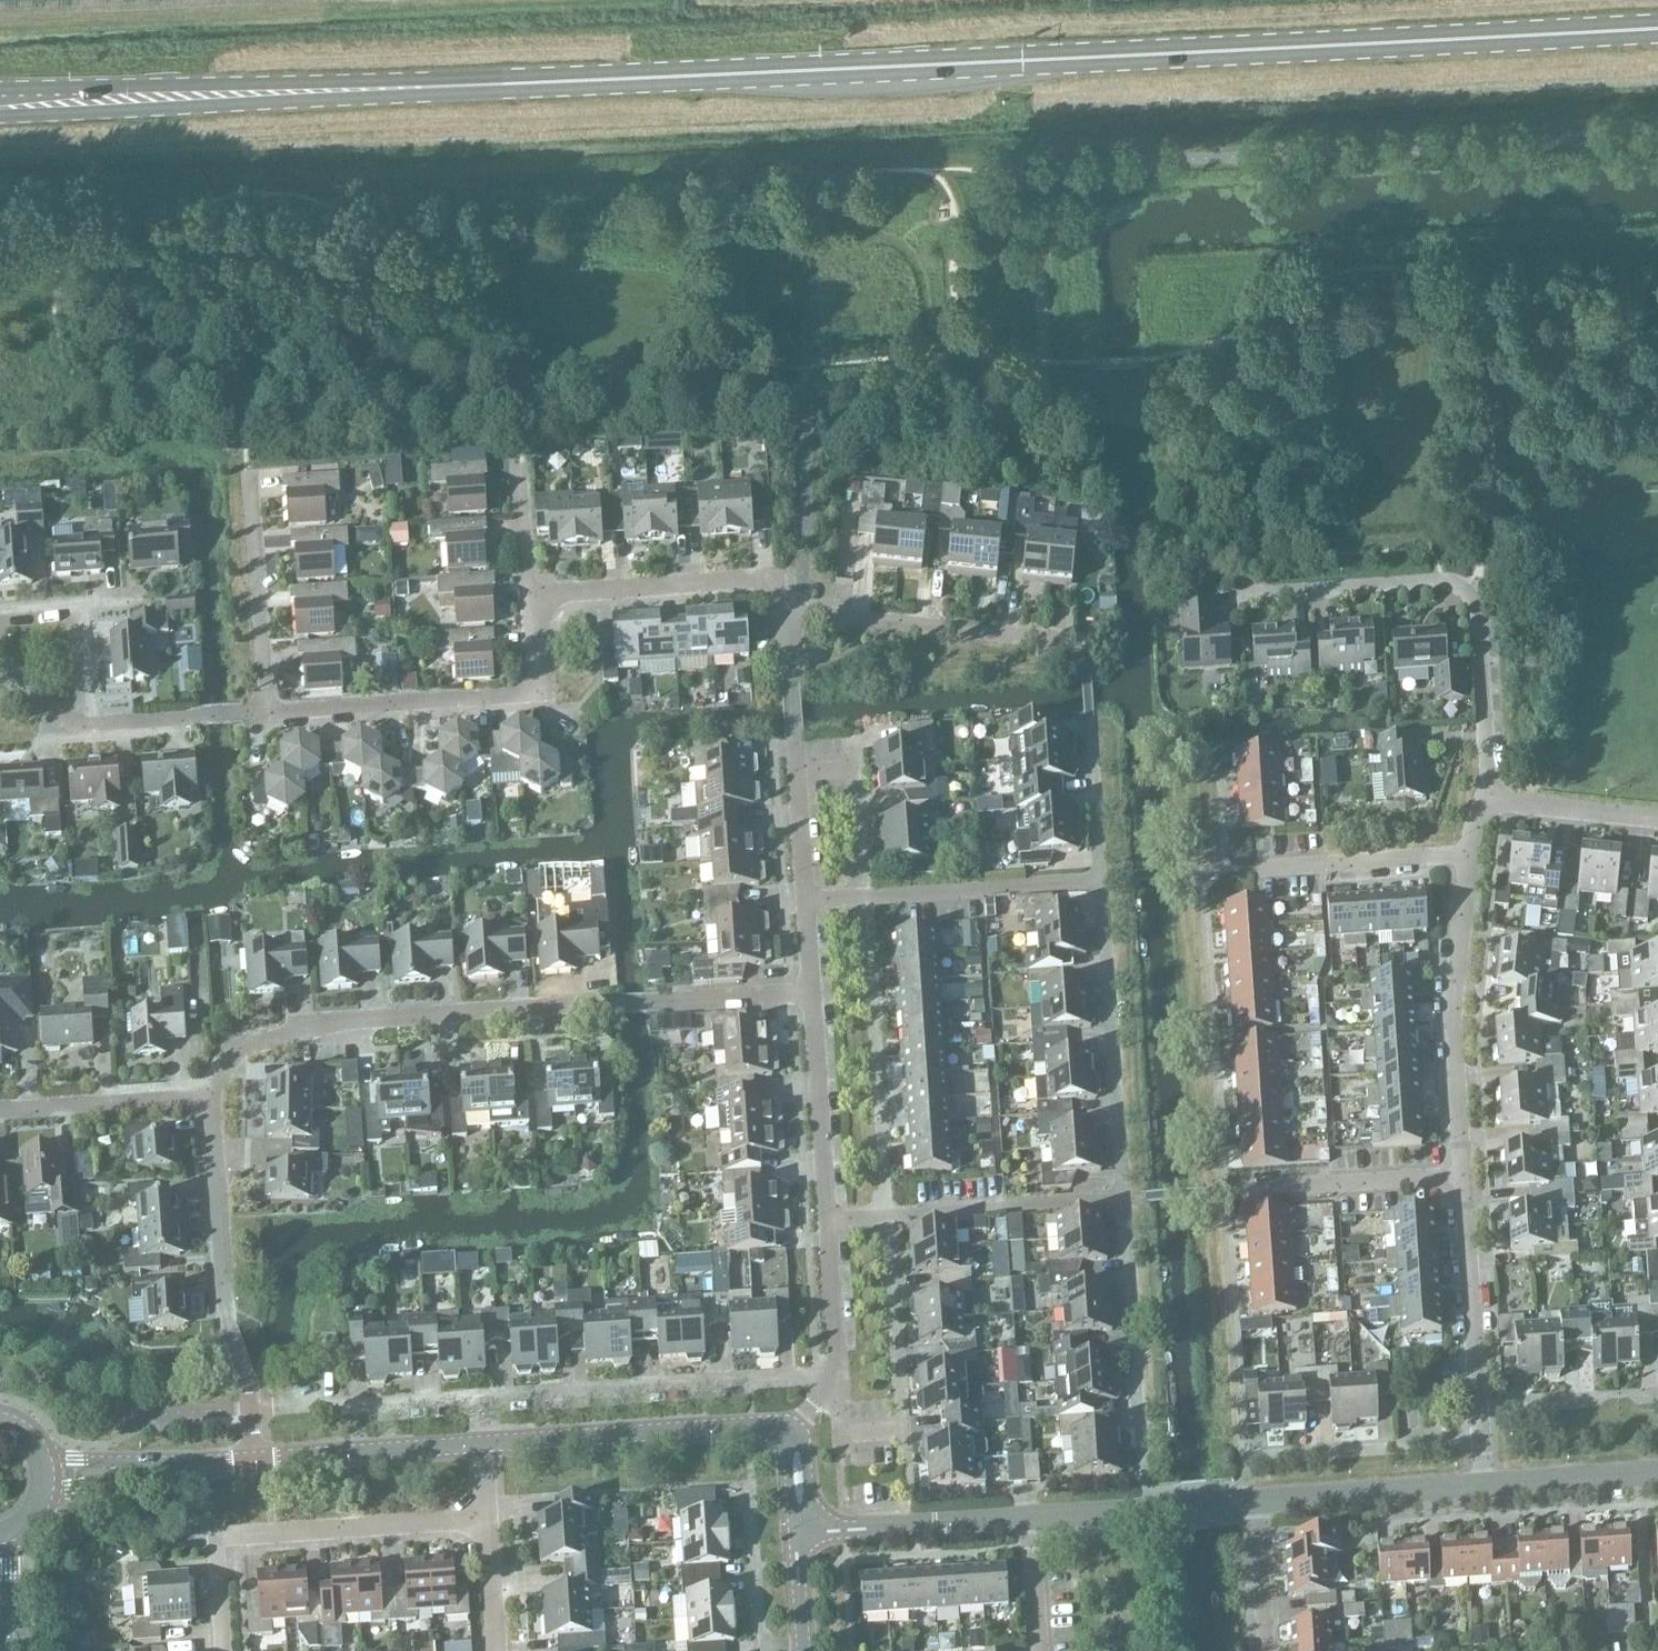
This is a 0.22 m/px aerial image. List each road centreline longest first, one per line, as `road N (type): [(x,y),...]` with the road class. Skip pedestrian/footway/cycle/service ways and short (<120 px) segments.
road 1 (secondary): [(0,102),(1657,27)]
road 2 (residential): [(210,1098),(244,1047),(317,1024),(812,992)]
road 3 (residential): [(1485,797),(1476,607),(1455,581),(1241,594)]
road 4 (residential): [(223,1650),(218,1538),(488,1517)]
road 5 (residential): [(267,712),(522,693),(537,677),(529,596)]
road 6 (residential): [(480,1396),(798,1374),(824,1387)]
road 7 (residential): [(889,1215),(865,894)]
road 8 (residential): [(1462,1174),(1453,1019),(1466,854)]
road 9 (residential): [(1124,1196),(1101,878)]
road 10 (residential): [(251,1407),(228,1331),(210,1098)]
road 11 (residential): [(838,1386),(843,1428),(894,1430),(903,1421),(889,1215)]
road 12 (residential): [(789,1437),(758,1424),(483,1444)]
road 13 (residential): [(1082,641),(788,611)]
road 14 (residential): [(0,659),(78,721),(267,712)]
road 15 (residential): [(788,611),(774,587),(754,577),(529,596)]
road 16 (residential): [(267,712),(248,474)]
road 17 (residential): [(1224,1190),(1462,1174)]
road 18 (residential): [(1480,1440),(1243,1456)]
road 19 (residential): [(865,894),(1101,878)]
road 20 (residential): [(889,1215),(1124,1196)]
road 21 (residential): [(1478,1406),(1462,1174)]
road 22 (residential): [(1141,1425),(1124,1196)]
road 23 (residential): [(800,1532),(1029,1518)]
road 24 (residential): [(251,1407),(480,1396)]
road 25 (residential): [(828,1220),(812,992)]
road 26 (residential): [(483,1444),(255,1460)]
road 27 (residential): [(1256,1504),(1483,1485)]
road 28 (residential): [(1029,1518),(1256,1504)]
road 29 (residential): [(1253,868),(1466,854)]
road 30 (residential): [(210,1098),(0,1108)]
road 31 (residential): [(255,1460),(47,1473)]
road 32 (residential): [(865,894),(857,776),(848,769),(797,771)]
road 33 (residential): [(1483,1485),(1657,1473)]
road 34 (residential): [(1657,816),(1485,797)]
road 35 (residential): [(838,1386),(828,1220)]
road 36 (residential): [(797,771),(788,611)]
road 37 (residential): [(1101,878),(1089,727)]
road 38 (residential): [(1267,1650),(1256,1504)]
road 39 (residential): [(493,1650),(488,1517)]
road 40 (residential): [(1039,1650),(1029,1518)]
road 41 (residential): [(806,899),(797,771)]
road 42 (residential): [(529,596),(518,474)]

